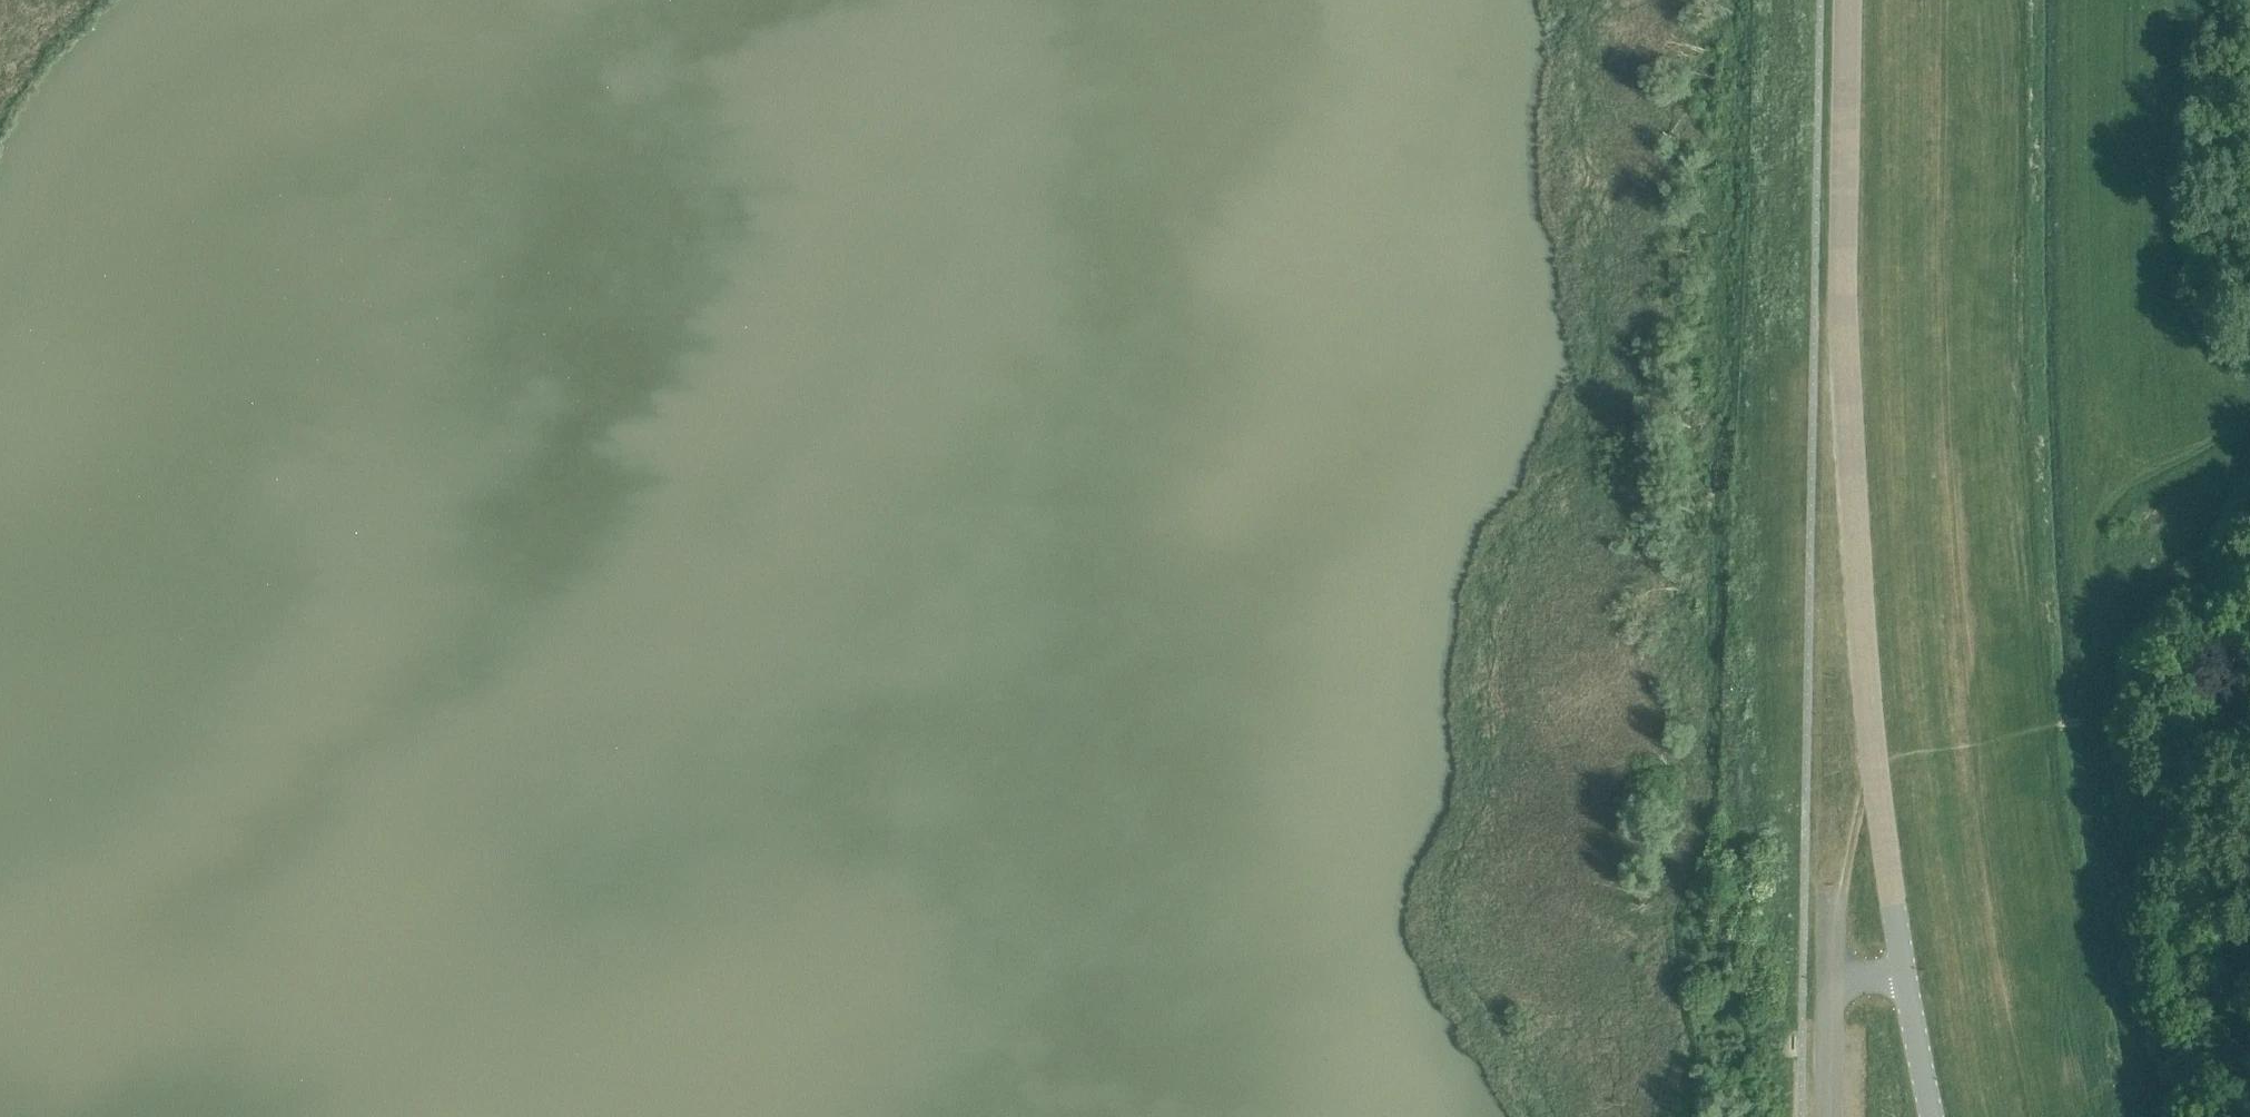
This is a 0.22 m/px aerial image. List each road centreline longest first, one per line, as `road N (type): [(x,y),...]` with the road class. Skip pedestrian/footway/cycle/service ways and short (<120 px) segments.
road 1 (tertiary): [(1934,1116),(1874,763),(1860,567),(1850,0)]

